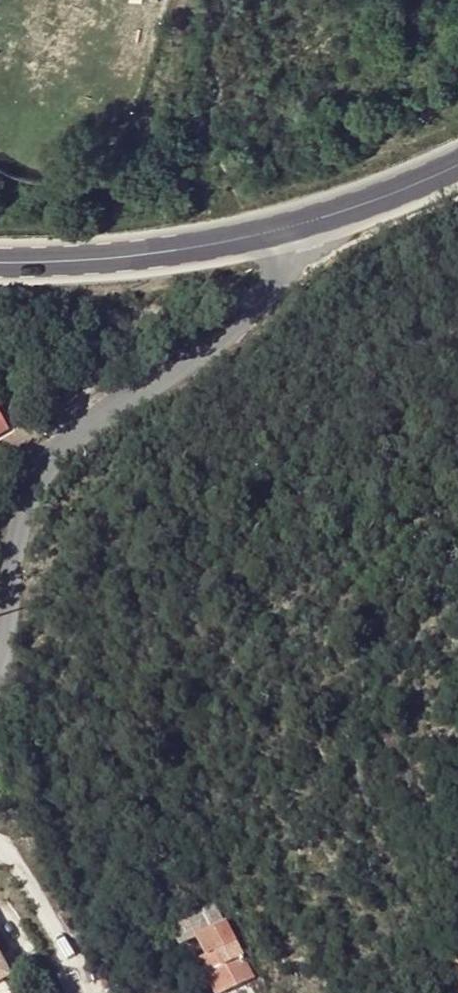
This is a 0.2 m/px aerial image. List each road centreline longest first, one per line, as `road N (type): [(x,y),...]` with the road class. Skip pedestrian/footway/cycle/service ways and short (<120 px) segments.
road 1 (unclassified): [(290,226),(295,253),(283,280),(180,371),(104,415),(60,454),(25,509),(16,540),(0,663)]
road 2 (secondary): [(290,226),(163,252),(0,262)]
road 3 (secondary): [(457,165),(290,226)]

